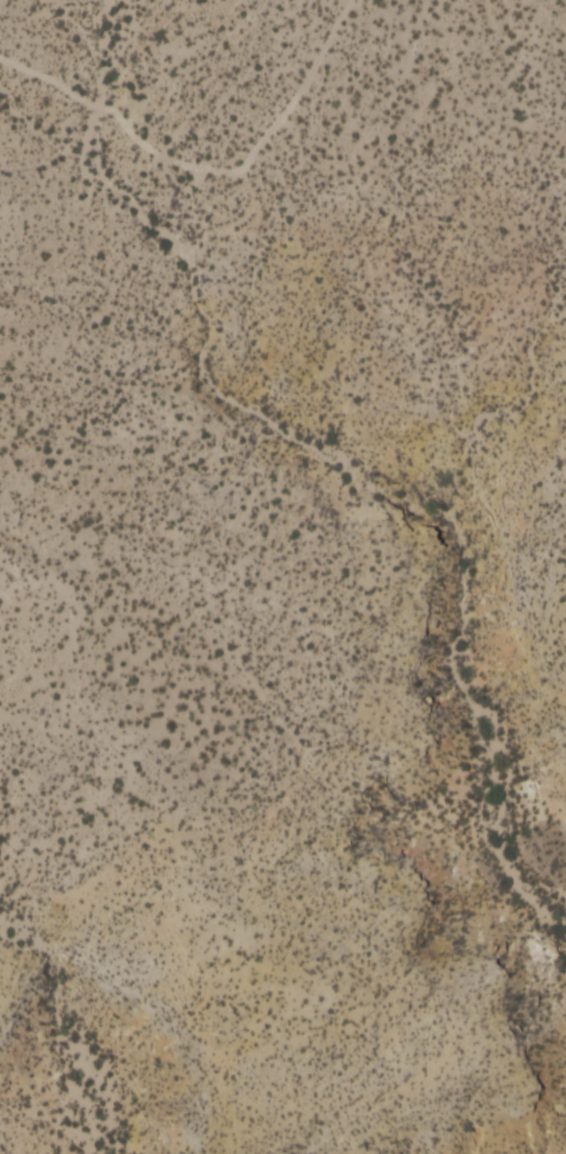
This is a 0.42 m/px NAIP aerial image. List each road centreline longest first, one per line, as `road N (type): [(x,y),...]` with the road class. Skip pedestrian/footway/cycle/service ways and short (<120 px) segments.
road 1 (track): [(0,58),(96,107),(112,107),(135,140),(163,159),(232,169),(248,164),(345,0)]

